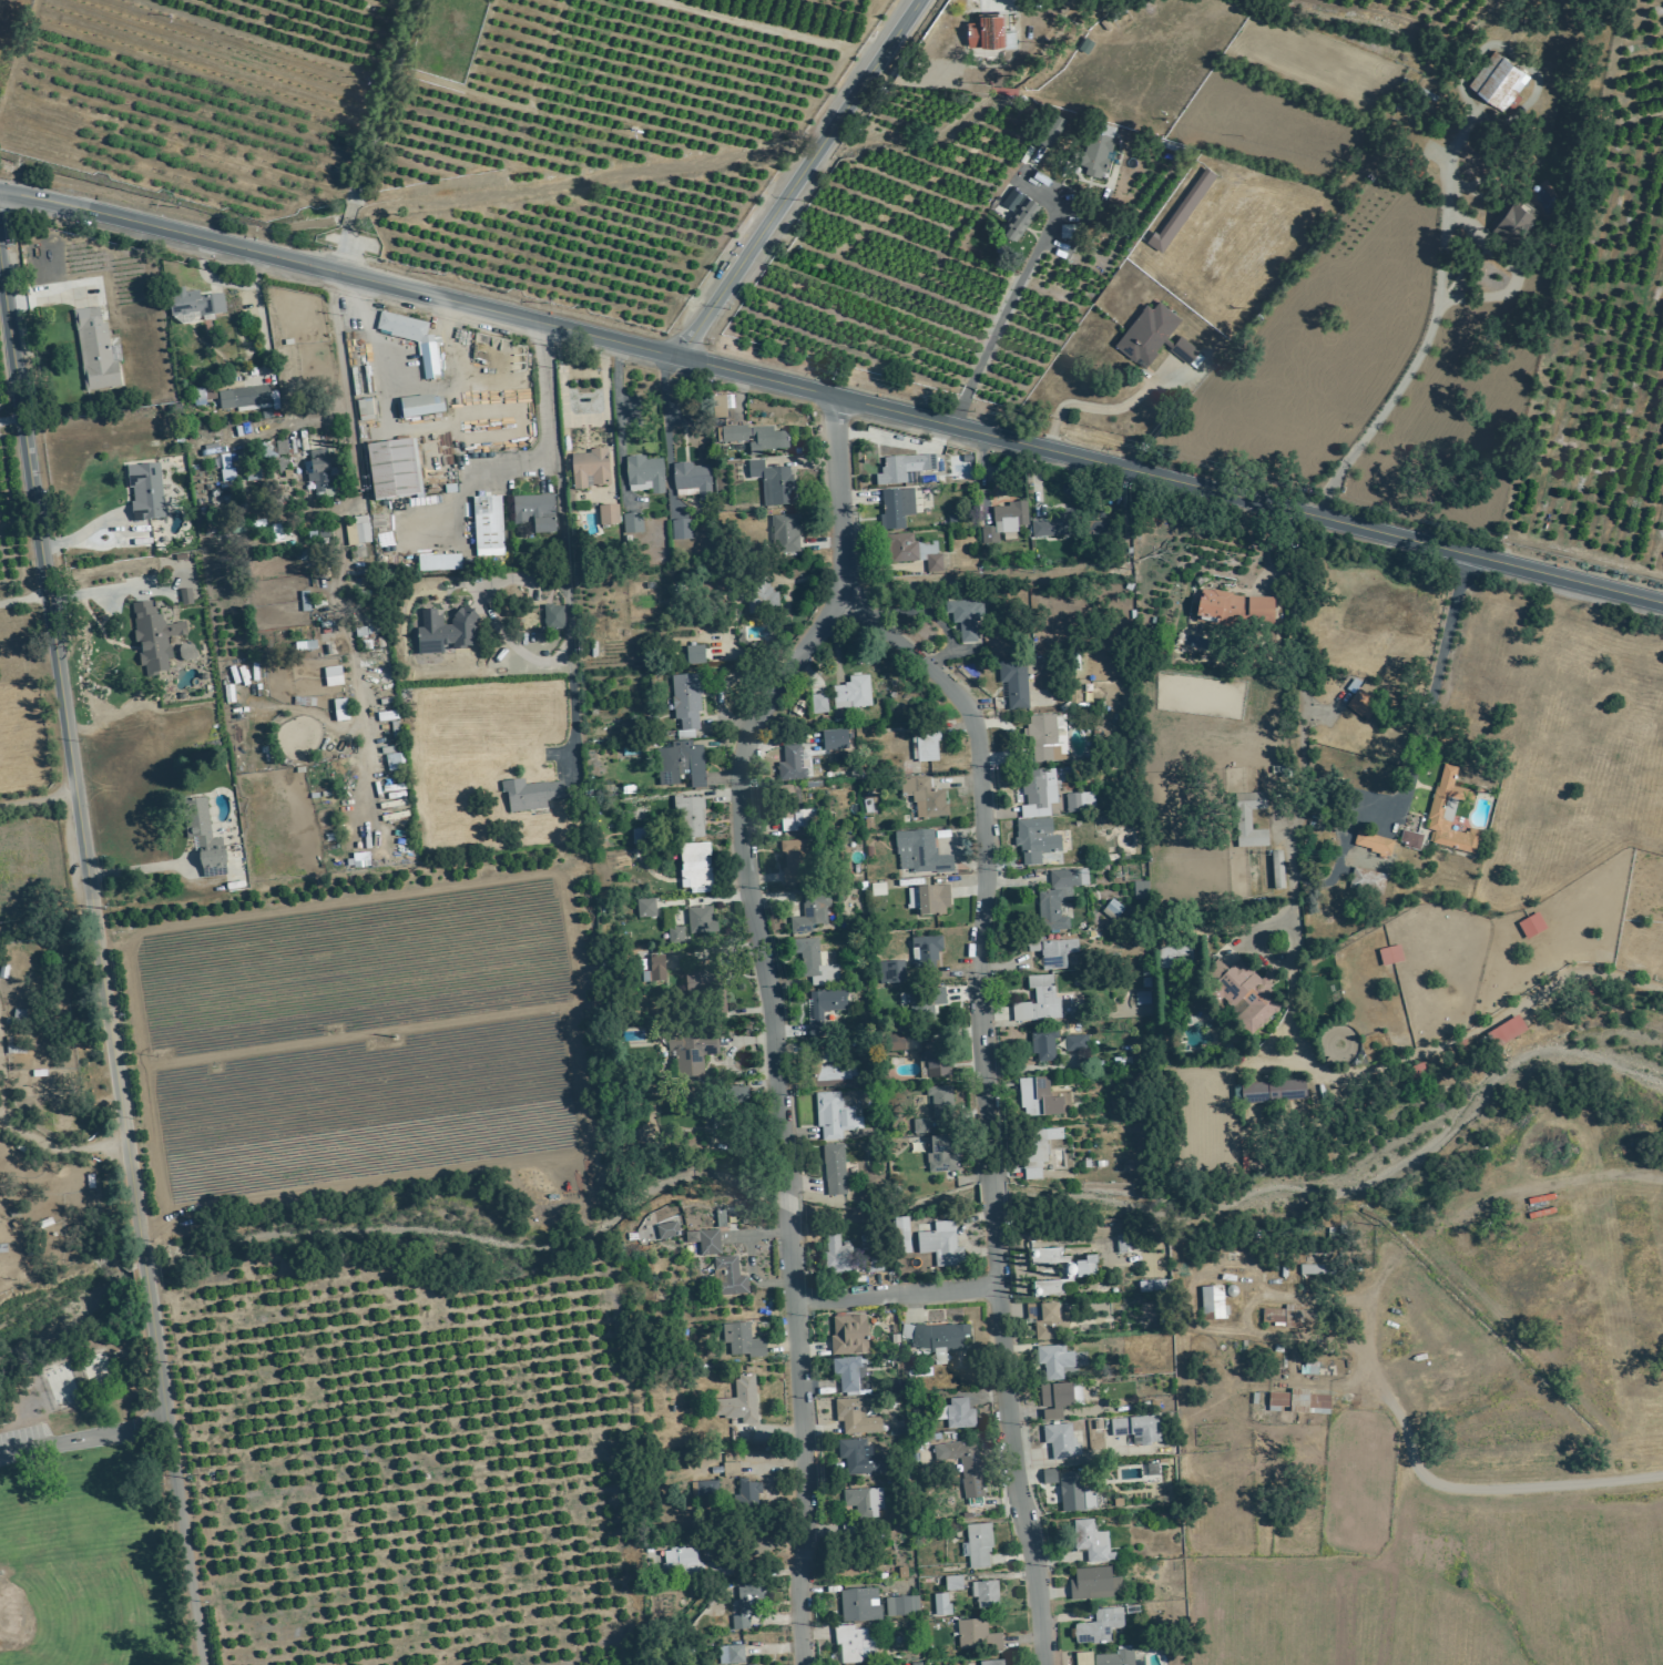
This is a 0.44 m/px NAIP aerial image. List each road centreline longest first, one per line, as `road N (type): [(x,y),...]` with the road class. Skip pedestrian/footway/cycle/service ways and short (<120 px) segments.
road 1 (primary): [(1662,604),(0,191)]
road 2 (residential): [(140,1255),(0,288)]
road 3 (residential): [(989,1179),(972,979),(982,875),(976,737),(940,676),(879,630),(840,582)]
road 4 (residential): [(783,1192),(771,1026),(741,896),(734,779),(743,747),(840,582)]
road 5 (residential): [(1041,1664),(1010,1469),(990,1203)]
road 6 (residential): [(797,1664),(804,1485),(784,1209)]
road 7 (residential): [(200,1664),(144,1286)]
road 8 (residential): [(675,358),(809,165)]
road 9 (residential): [(789,1296),(994,1284)]
road 10 (residential): [(840,582),(835,396)]
road 11 (residential): [(0,1455),(166,1422)]
road 12 (residential): [(834,129),(918,0)]

